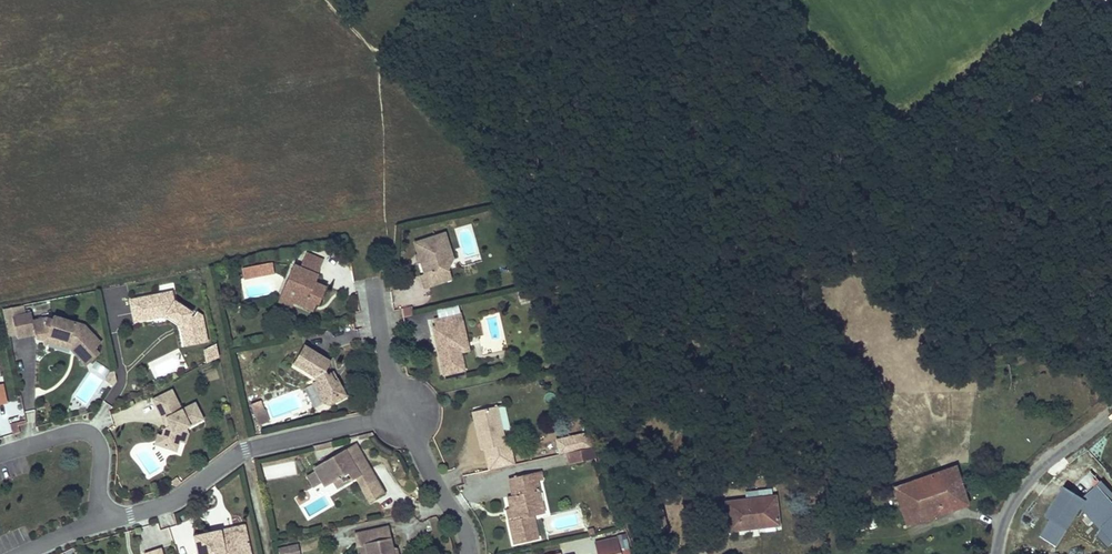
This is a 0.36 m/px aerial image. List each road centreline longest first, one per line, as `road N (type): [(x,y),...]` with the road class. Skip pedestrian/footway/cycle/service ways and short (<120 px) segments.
road 1 (residential): [(397,405),(370,421),(246,451),(180,498),(104,520)]
road 2 (unclassified): [(998,553),(1021,493),(1111,412)]
road 3 (residential): [(104,520),(95,435),(79,430),(0,454)]
road 4 (residential): [(468,553),(472,545),(397,405)]

